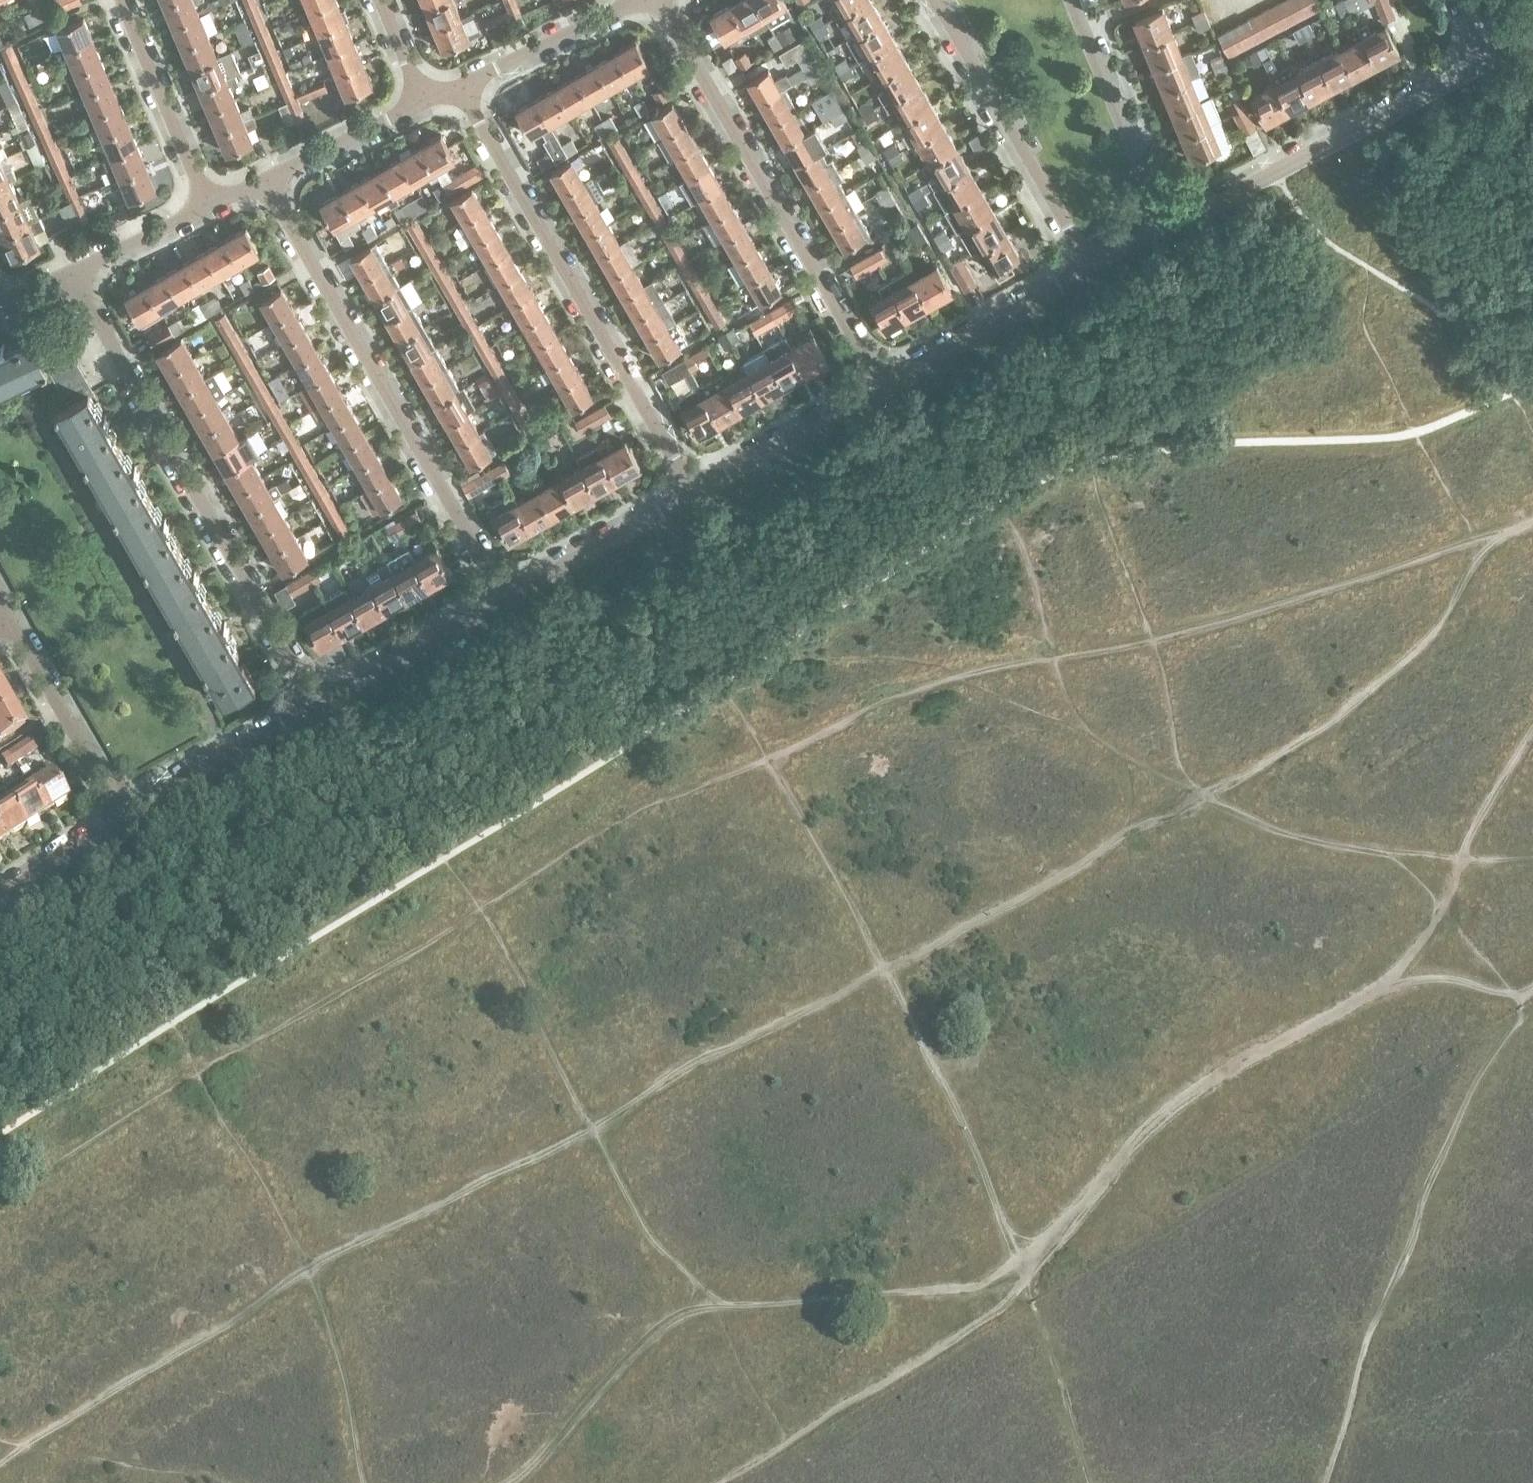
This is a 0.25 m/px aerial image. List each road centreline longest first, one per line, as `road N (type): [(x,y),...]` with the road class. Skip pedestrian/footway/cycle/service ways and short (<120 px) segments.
road 1 (residential): [(74,276),(311,706)]
road 2 (residential): [(507,596),(266,184)]
road 3 (residential): [(439,97),(479,124),(691,492)]
road 4 (residential): [(884,386),(657,0)]
road 5 (residential): [(1184,223),(1481,59),(1462,0)]
road 6 (residential): [(937,0),(1096,271)]
road 7 (residential): [(884,386),(1096,271)]
road 8 (residential): [(1184,223),(1096,0)]
road 9 (residential): [(654,0),(439,97)]
road 10 (residential): [(116,816),(3,615)]
road 11 (residential): [(311,706),(507,596)]
road 12 (residential): [(119,0),(209,205)]
road 13 (residential): [(116,816),(311,706)]
road 14 (residential): [(691,492),(884,386)]
road 15 (residential): [(507,596),(691,492)]
road 16 (residential): [(439,97),(266,184)]
road 17 (residential): [(209,205),(74,276)]
road 18 (residential): [(0,891),(116,816)]

